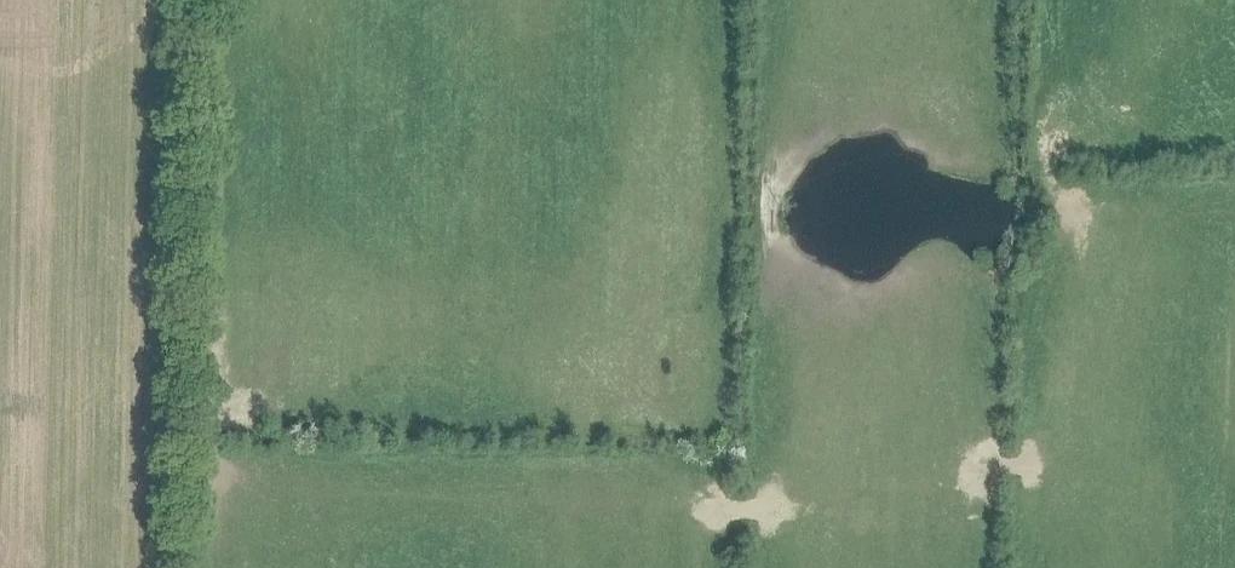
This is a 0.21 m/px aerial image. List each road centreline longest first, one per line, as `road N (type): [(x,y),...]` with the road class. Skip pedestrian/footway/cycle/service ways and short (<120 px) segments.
road 1 (track): [(181,567),(201,0)]

